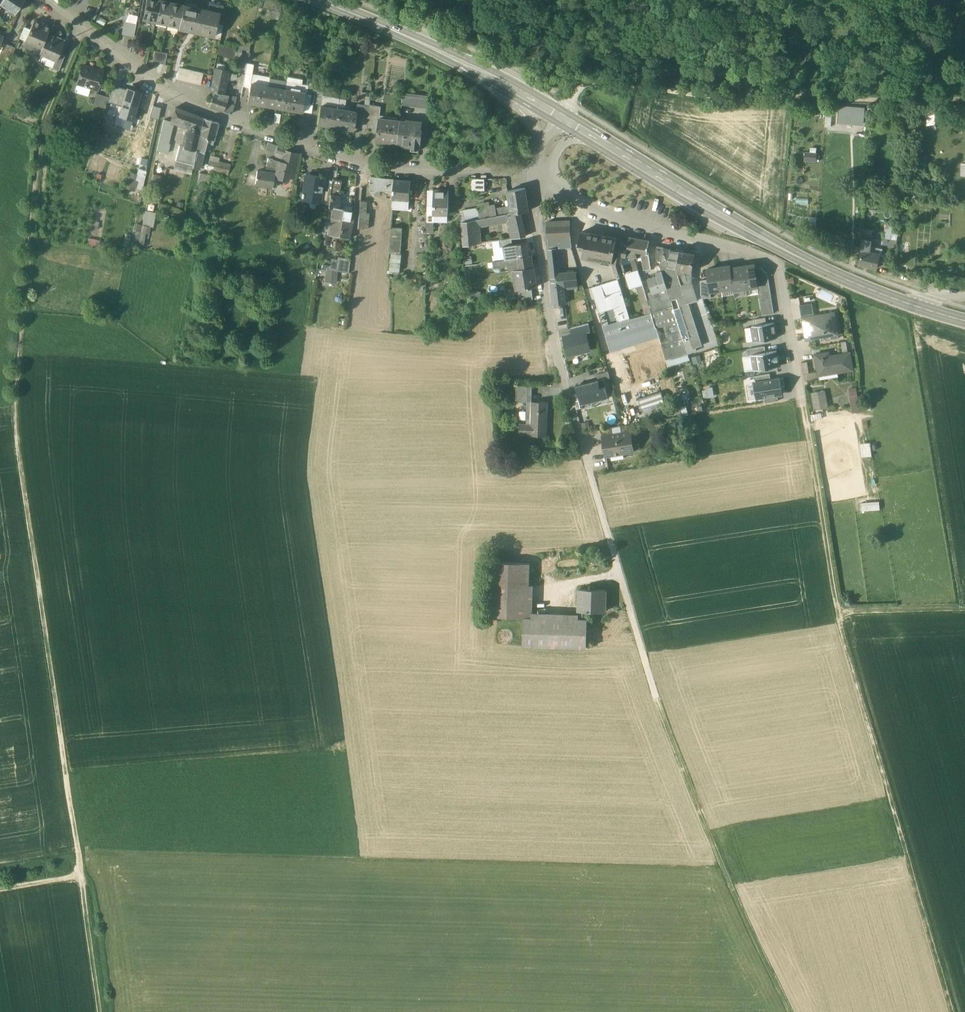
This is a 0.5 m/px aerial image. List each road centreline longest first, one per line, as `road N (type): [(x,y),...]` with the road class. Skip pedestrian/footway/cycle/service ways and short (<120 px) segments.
road 1 (track): [(83,27),(39,133),(15,423),(102,1011)]
road 2 (residential): [(539,174),(363,166),(242,124),(175,93),(49,0)]
road 3 (secondary): [(964,321),(812,265),(566,122)]
road 4 (track): [(952,1011),(838,613)]
road 5 (track): [(964,97),(725,97),(599,82),(571,104)]
road 6 (residential): [(805,408),(773,262),(608,215),(539,174)]
road 7 (track): [(656,696),(726,878),(793,1011)]
road 8 (residential): [(539,174),(557,356),(592,477)]
road 9 (secondary): [(566,122),(467,66),(317,0)]
road 10 (unclassified): [(592,477),(656,696)]
road 11 (track): [(838,613),(805,408)]
road 12 (track): [(964,609),(838,613)]

